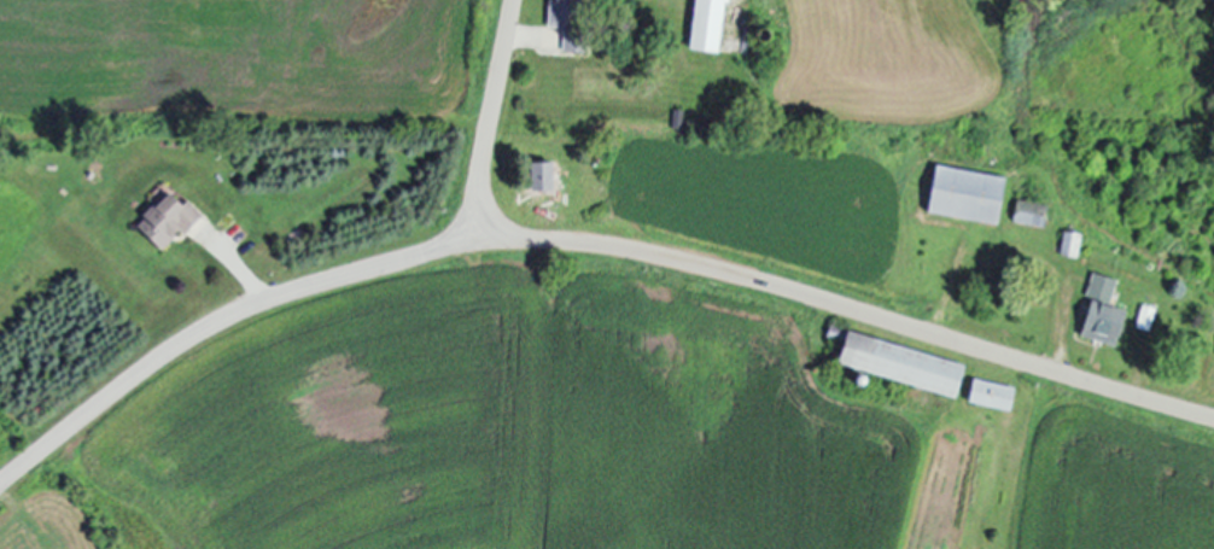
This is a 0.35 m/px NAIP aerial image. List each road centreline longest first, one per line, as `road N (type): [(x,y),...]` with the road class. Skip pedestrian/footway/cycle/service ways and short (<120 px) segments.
road 1 (residential): [(0,483),(186,341),(267,299),(453,247),(537,235),(741,274),(1213,418)]
road 2 (residential): [(481,241),(481,179),(515,0)]

